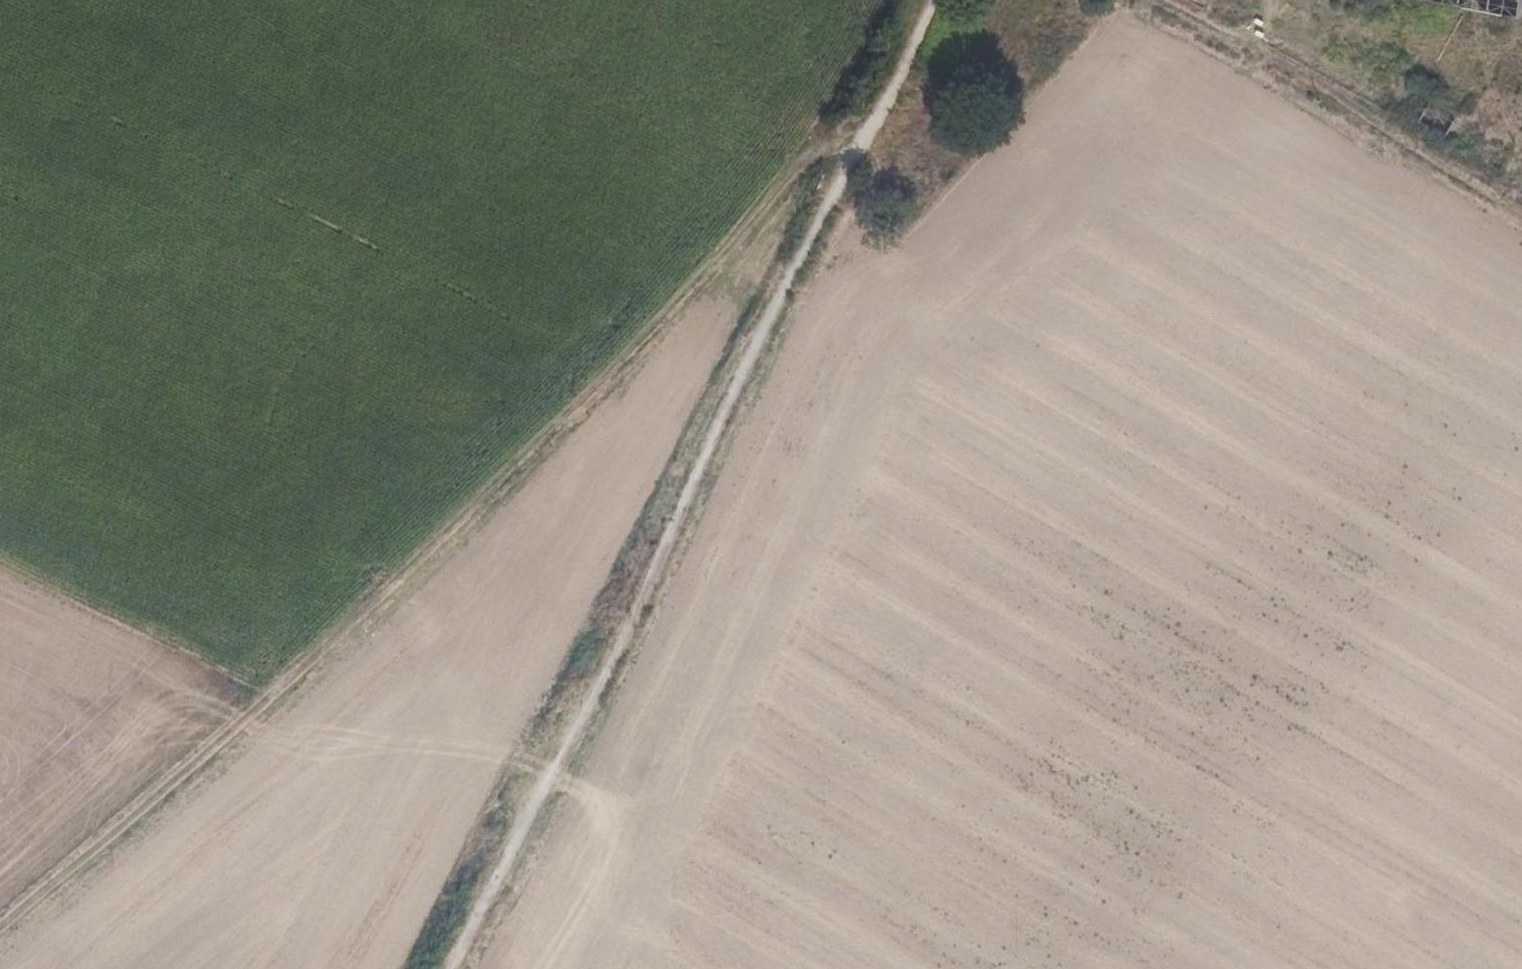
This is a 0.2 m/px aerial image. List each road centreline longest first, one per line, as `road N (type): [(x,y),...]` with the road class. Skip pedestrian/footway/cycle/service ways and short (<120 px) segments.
road 1 (track): [(0,928),(269,700),(586,401),(814,158),(888,111)]
road 2 (track): [(1521,206),(1161,0)]

